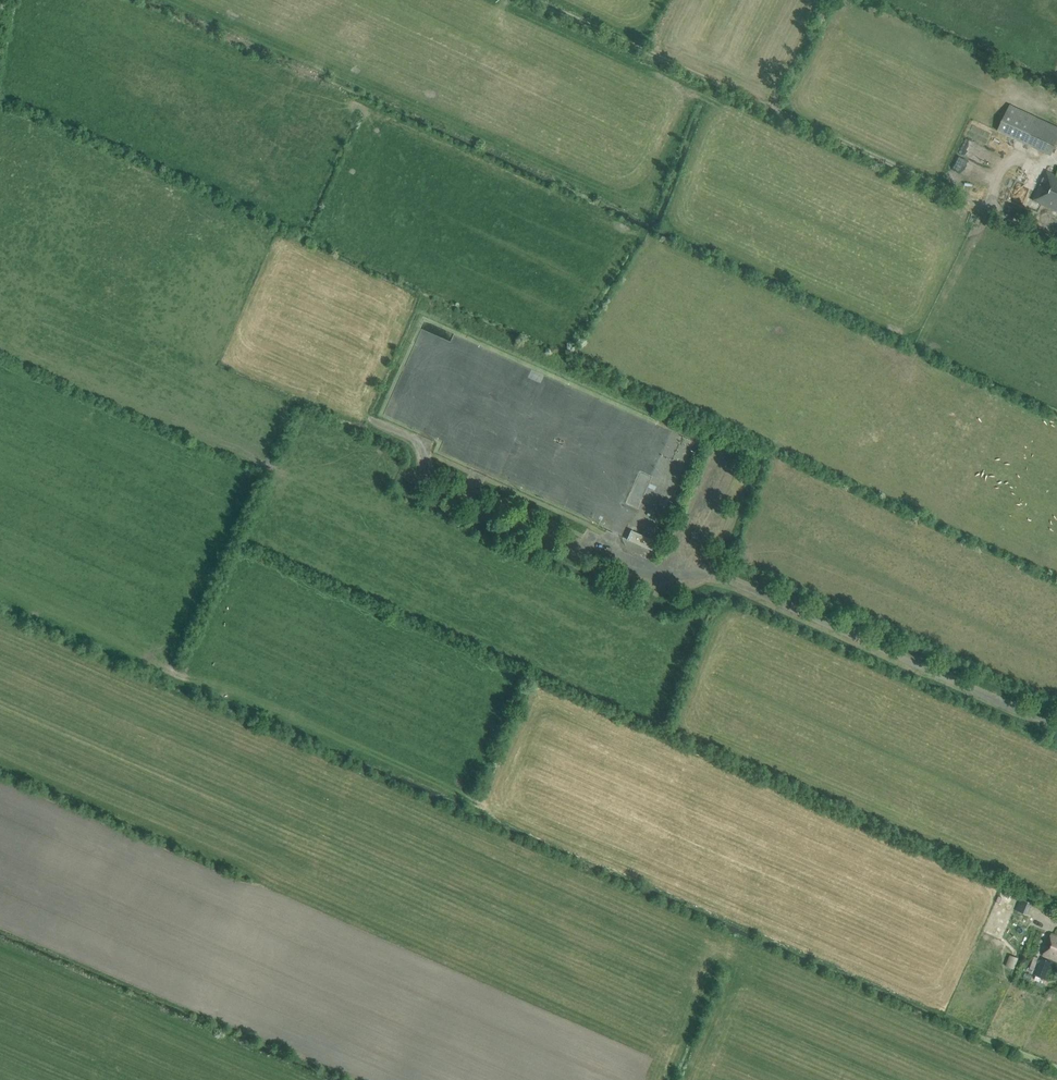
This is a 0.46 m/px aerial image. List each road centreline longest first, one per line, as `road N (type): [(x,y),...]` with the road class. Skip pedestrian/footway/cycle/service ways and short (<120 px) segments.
road 1 (track): [(535,0),(936,185)]
road 2 (unclassified): [(1056,242),(936,185)]

